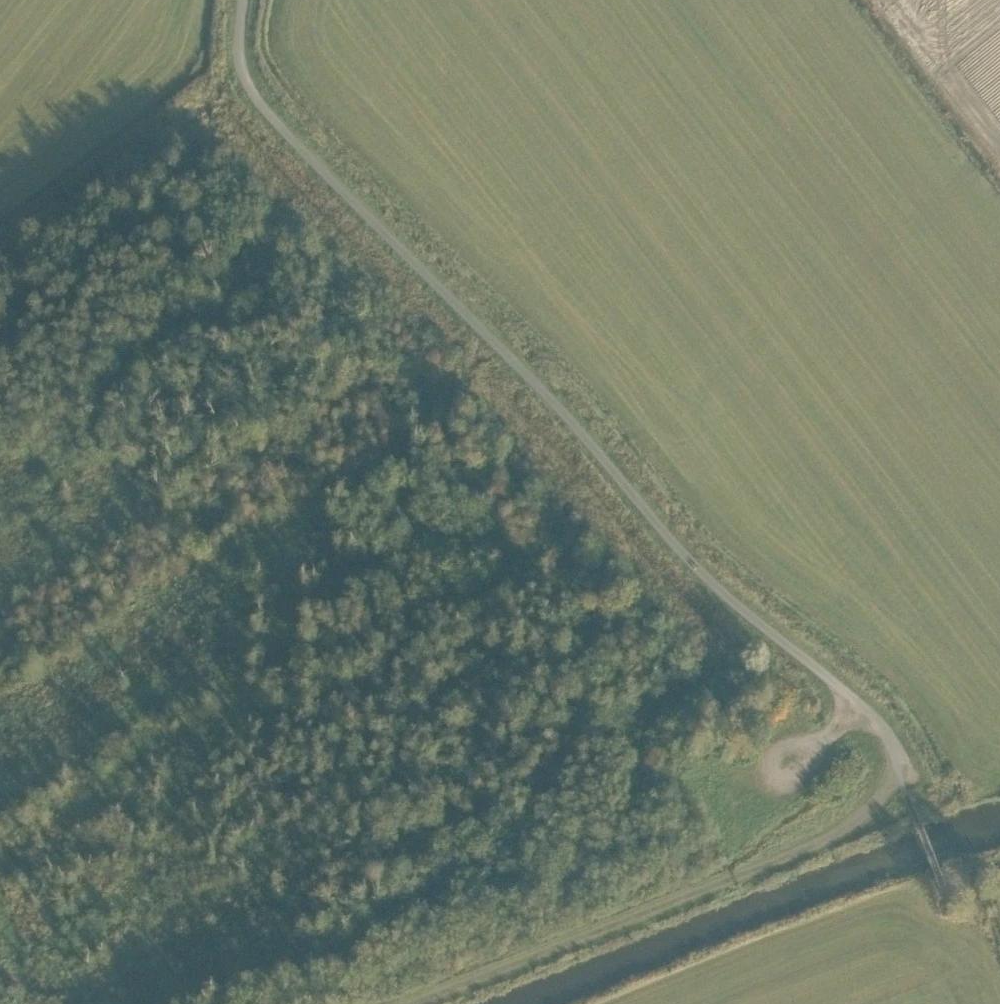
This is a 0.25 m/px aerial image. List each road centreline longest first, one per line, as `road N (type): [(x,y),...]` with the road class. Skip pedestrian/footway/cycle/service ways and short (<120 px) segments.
road 1 (unclassified): [(896,765),(891,742),(865,710),(688,563),(552,401),(259,104),(240,66),(242,0)]

